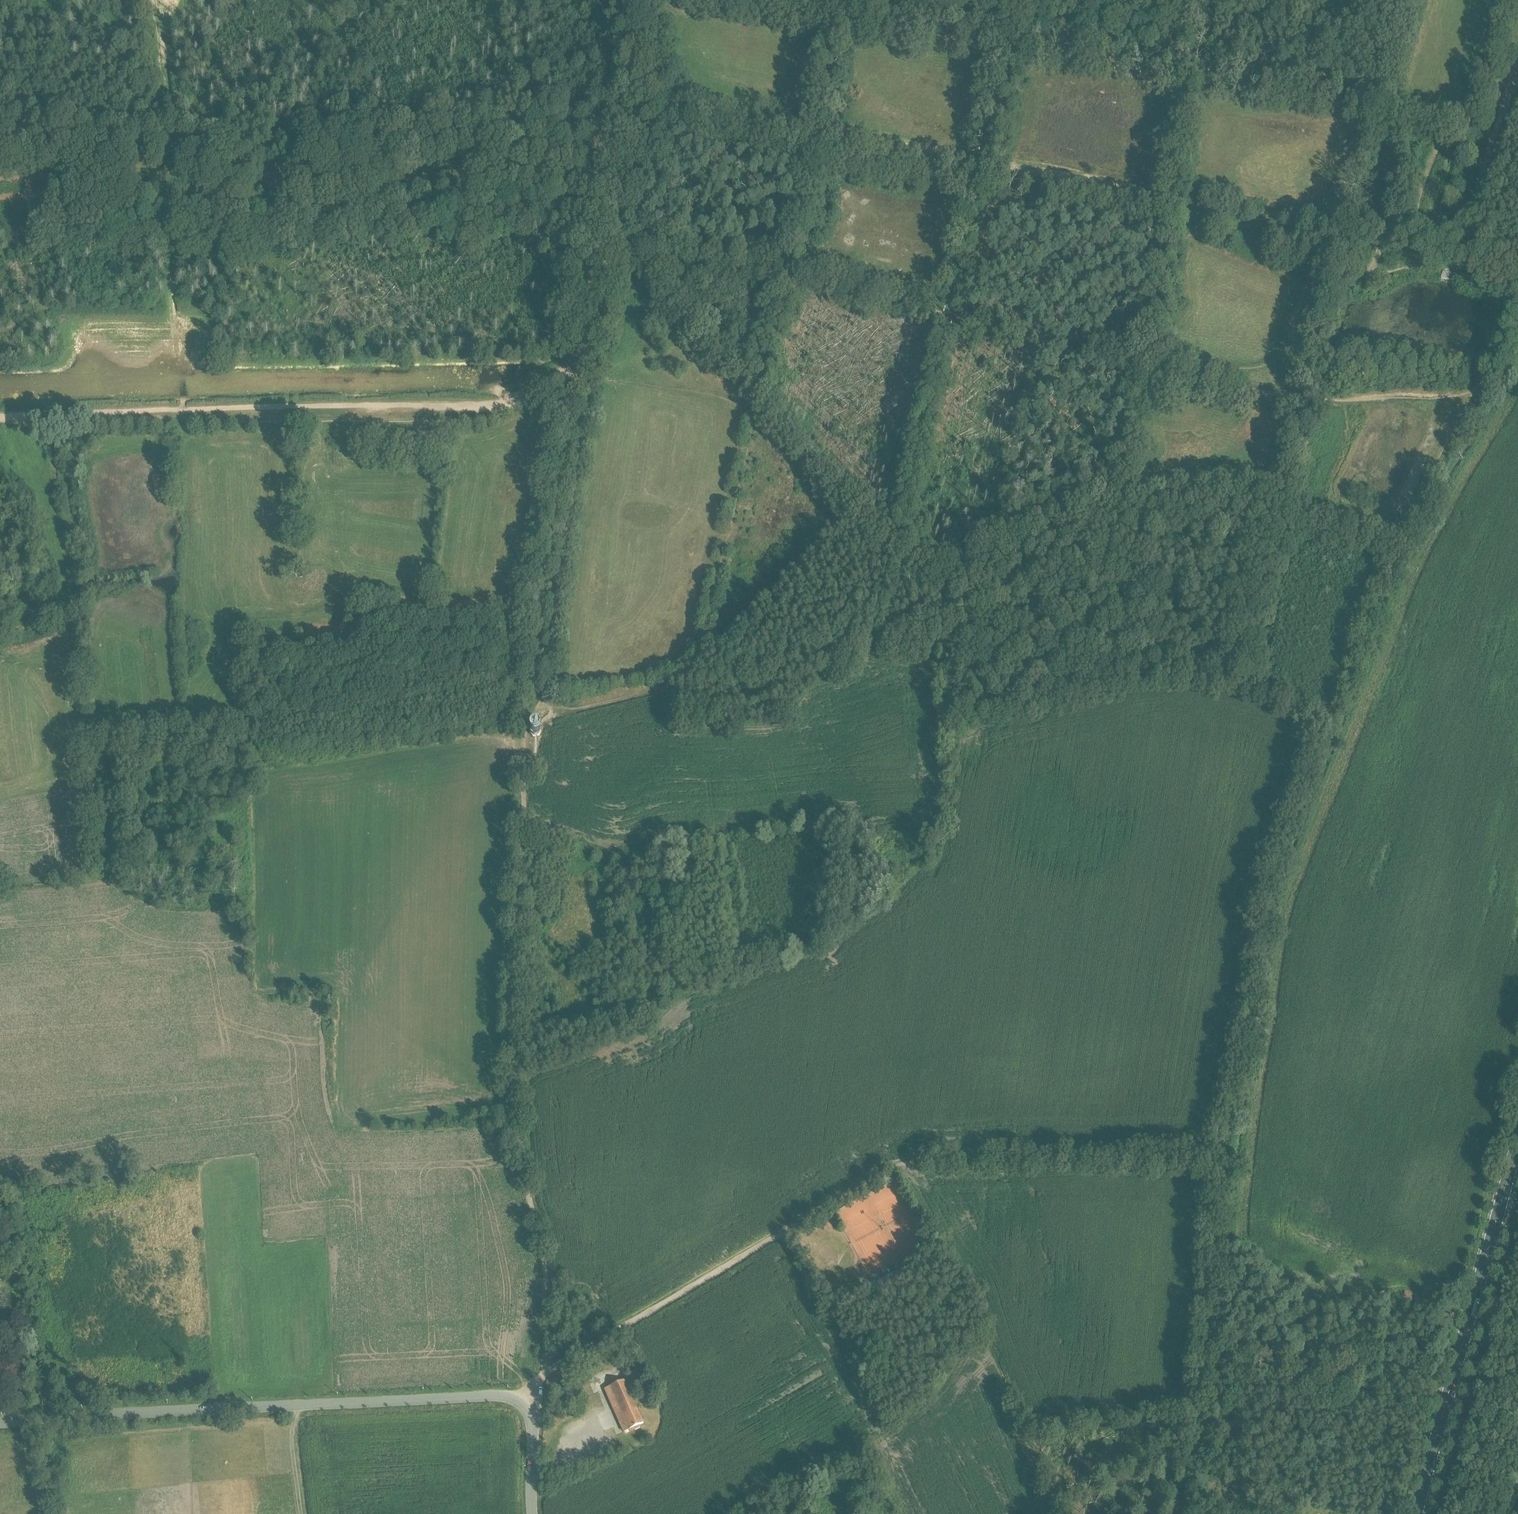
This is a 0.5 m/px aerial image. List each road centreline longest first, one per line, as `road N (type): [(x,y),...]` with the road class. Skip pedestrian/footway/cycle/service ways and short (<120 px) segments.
road 1 (track): [(541,1377),(546,1289),(517,1142),(515,982),(527,728),(547,706),(574,431),(570,368)]
road 2 (track): [(600,227),(1285,395)]
road 3 (track): [(810,166),(696,675),(587,707),(547,706)]
road 4 (residential): [(0,1423),(503,1396),(522,1406),(532,1424),(532,1513)]
road 5 (track): [(0,168),(617,154)]
road 6 (track): [(570,368),(505,403),(0,416)]
road 7 (track): [(1449,125),(1004,51)]
road 8 (track): [(884,1171),(541,1377)]
road 9 (primary): [(1416,1513),(1517,1141)]
road 10 (track): [(1320,290),(1312,272),(1316,231),(1294,205),(1265,207),(1245,229),(1218,223),(1201,236),(1164,220),(1189,80)]
road 11 (track): [(1004,51),(721,0)]
road 12 (track): [(950,311),(1004,51)]
road 13 (track): [(600,227),(652,0)]
road 14 (track): [(1285,395),(1482,384)]
road 15 (track): [(1164,220),(1137,362)]
road 16 (track): [(570,368),(600,227)]

